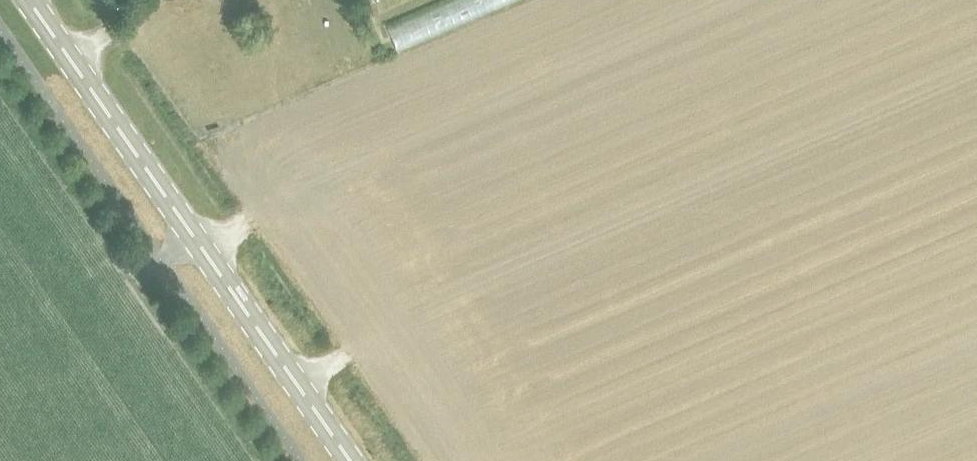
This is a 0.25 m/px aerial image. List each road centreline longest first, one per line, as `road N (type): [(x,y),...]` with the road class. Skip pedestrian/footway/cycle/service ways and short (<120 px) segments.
road 1 (secondary): [(351,460),(27,0)]

